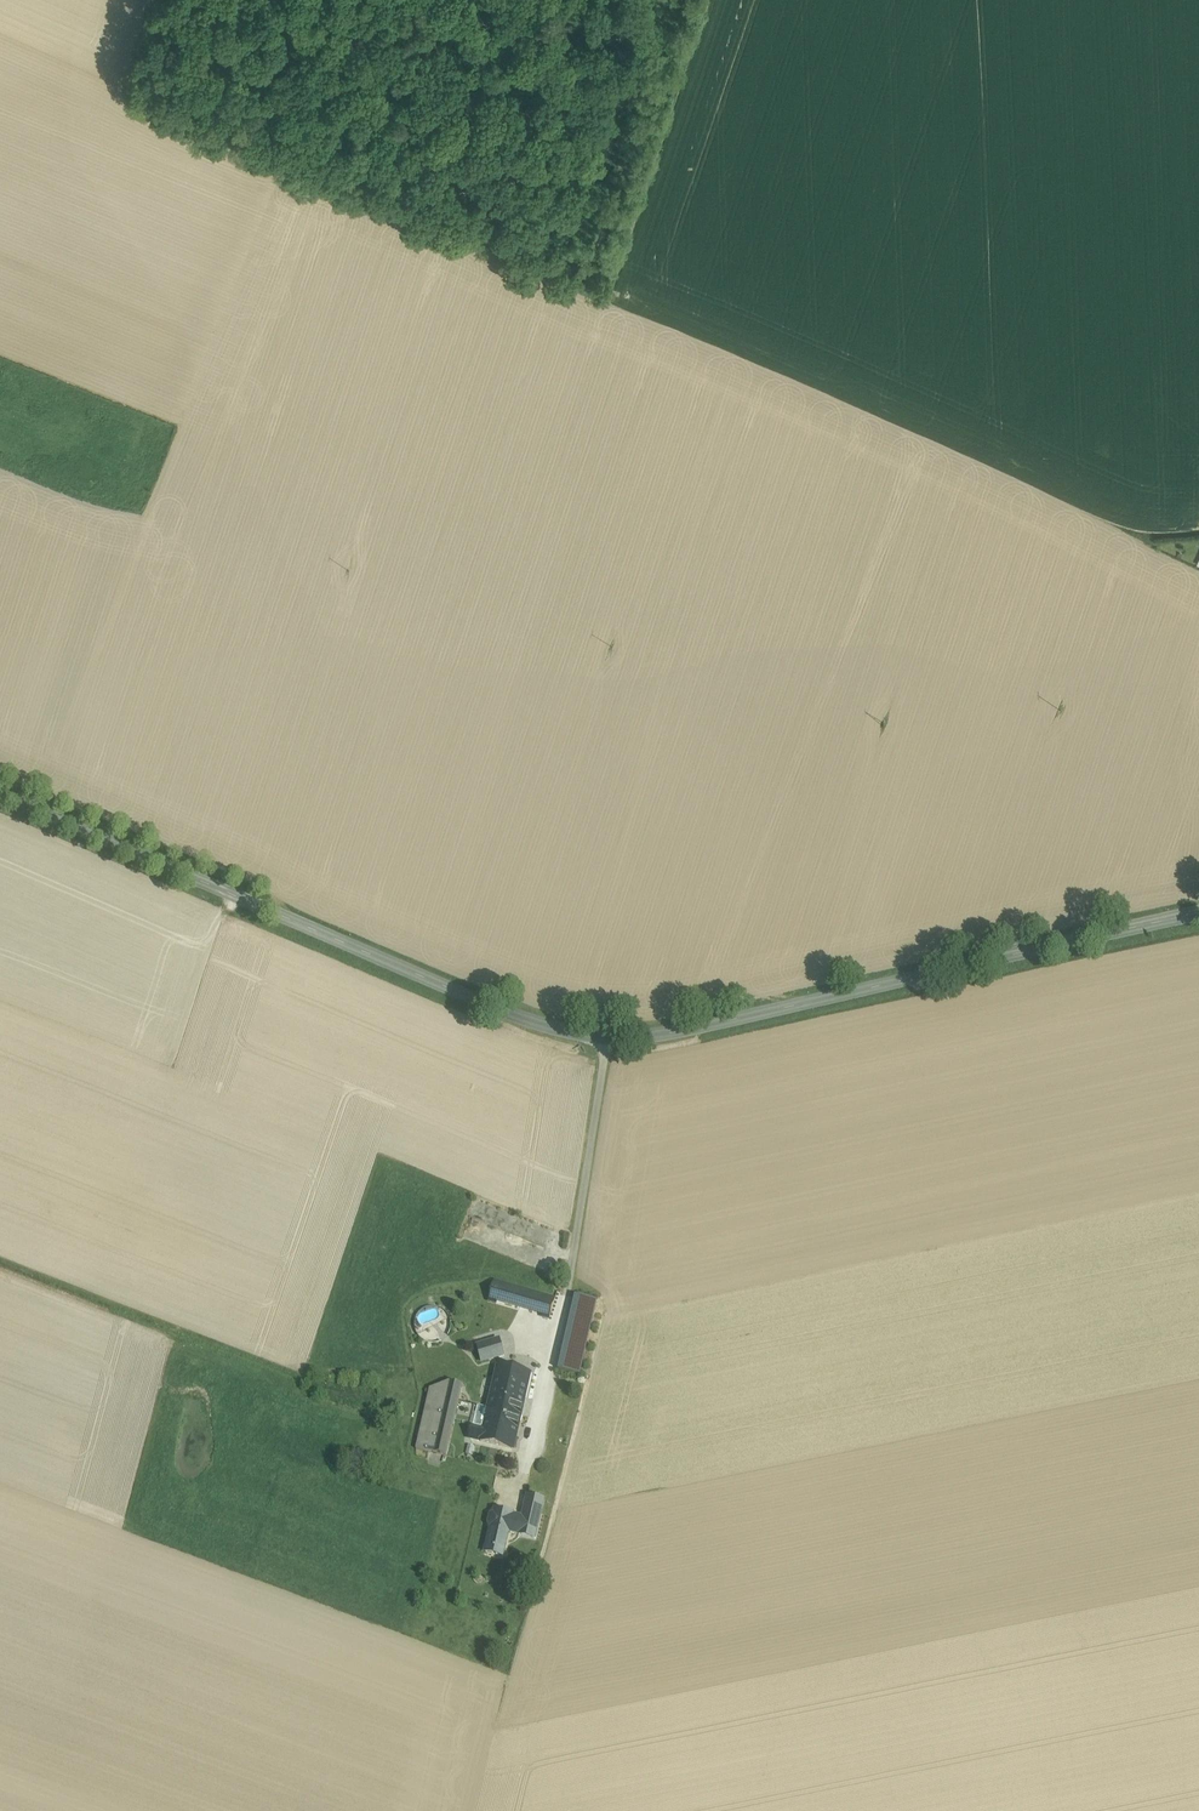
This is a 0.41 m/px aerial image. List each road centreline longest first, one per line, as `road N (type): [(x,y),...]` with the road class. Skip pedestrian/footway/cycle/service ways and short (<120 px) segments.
road 1 (secondary): [(1198,912),(607,1041),(475,1000),(0,793)]

